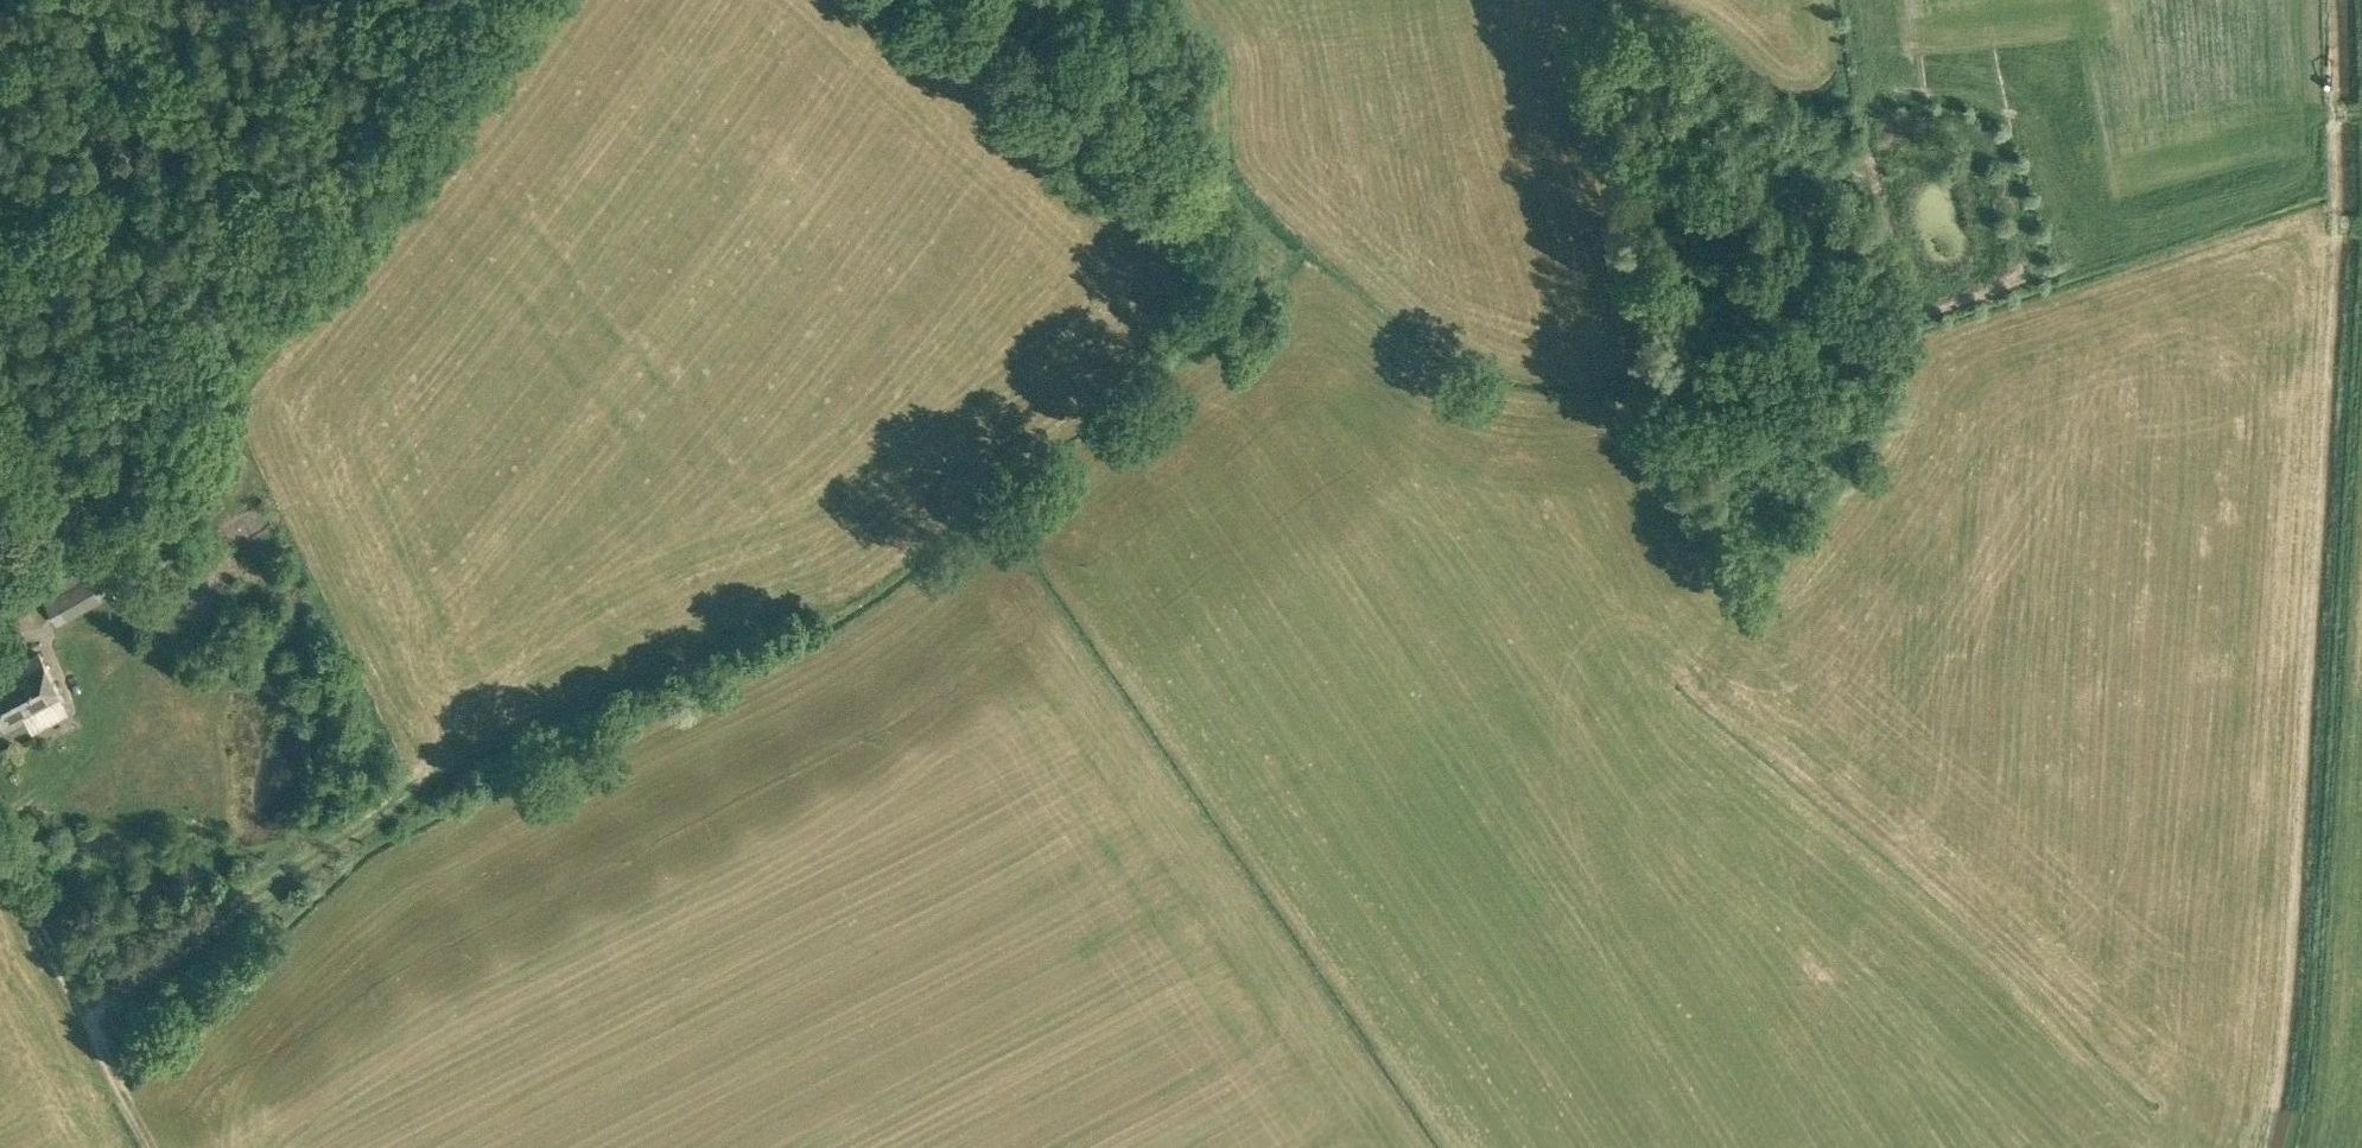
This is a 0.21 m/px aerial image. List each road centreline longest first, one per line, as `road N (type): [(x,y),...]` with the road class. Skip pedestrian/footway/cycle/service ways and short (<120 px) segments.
road 1 (track): [(152,1147),(0,865)]

